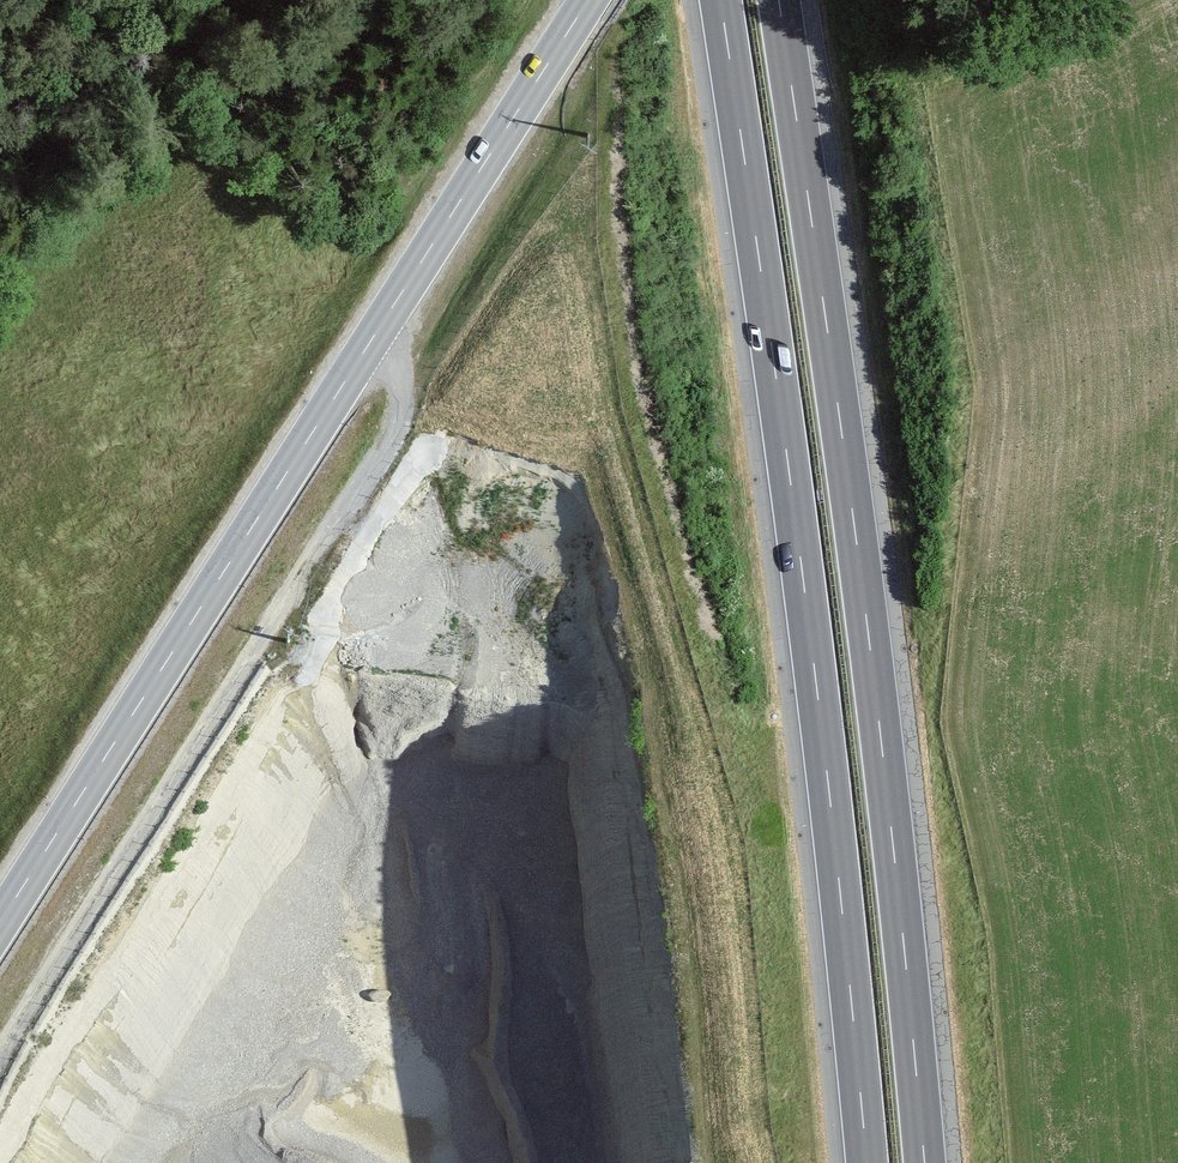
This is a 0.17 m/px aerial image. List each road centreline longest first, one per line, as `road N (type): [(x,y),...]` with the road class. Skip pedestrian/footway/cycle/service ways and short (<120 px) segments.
road 1 (motorway): [(925,1162),(858,548),(779,0)]
road 2 (motorway): [(721,0),(800,555),(867,1162)]
road 3 (primary): [(587,0),(0,928)]
road 4 (track): [(0,1066),(398,442),(405,380),(376,340)]

